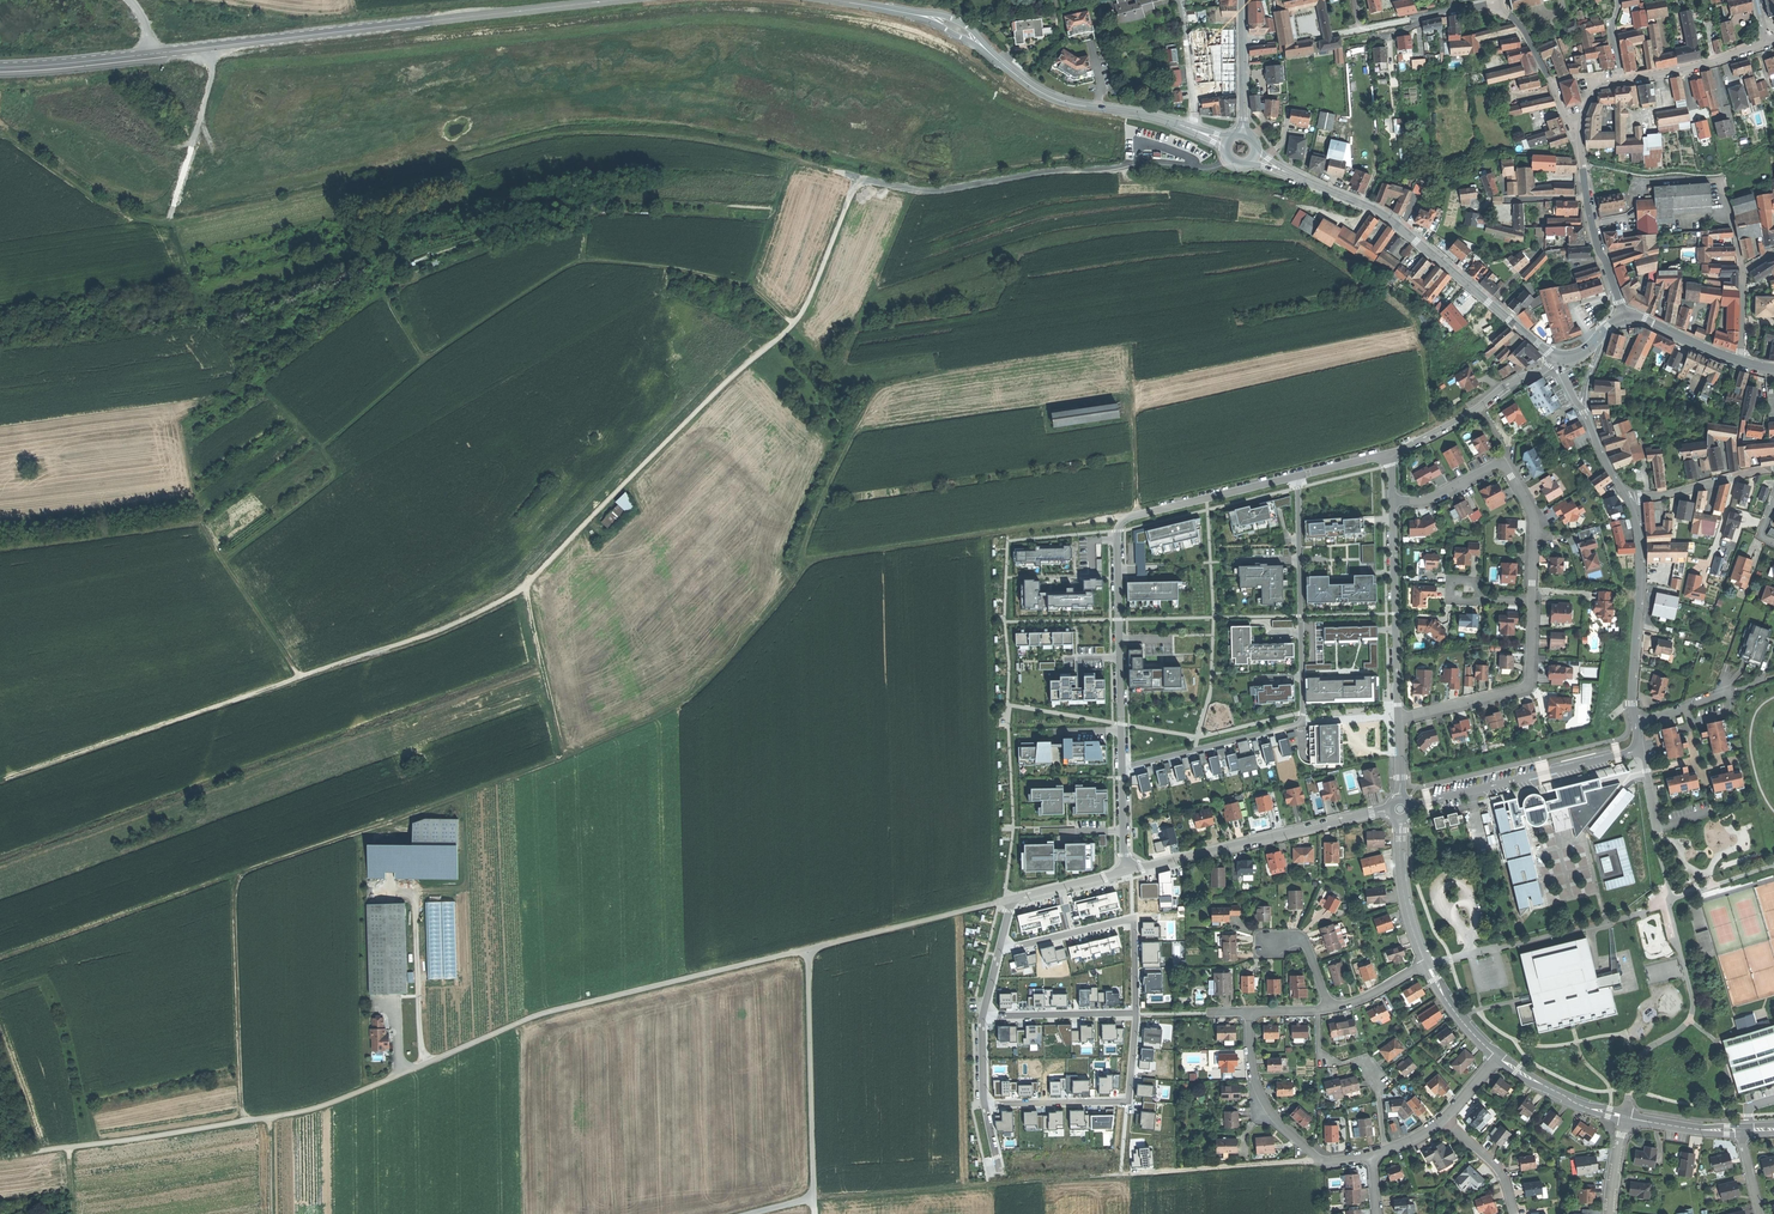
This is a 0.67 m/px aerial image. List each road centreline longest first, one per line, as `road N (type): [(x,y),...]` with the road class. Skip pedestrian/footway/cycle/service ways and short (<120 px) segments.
road 1 (track): [(243,1122),(235,905),(244,873),(560,761),(676,708),(821,559),(1125,518)]
road 2 (track): [(0,135),(121,212),(172,223),(566,133),(728,143),(923,191),(1123,167),(1148,156)]
road 3 (track): [(860,178),(794,324),(525,588),(435,634),(0,782)]
road 4 (track): [(0,1158),(310,1111),(539,1016),(1011,899)]
road 5 (track): [(223,562),(333,480),(324,450),(430,358),(578,262),(726,280),(794,324)]
road 6 (track): [(813,1199),(1322,1160),(1324,1213)]
road 7 (residential): [(1122,768),(1302,724),(1298,475)]
road 8 (residential): [(1122,768),(1121,522),(1298,475)]
road 9 (tertiary): [(1228,143),(1152,116),(1064,102),(945,26),(836,0)]
road 10 (tertiary): [(1556,357),(1388,218),(1254,157)]
road 11 (tertiary): [(0,67),(324,31)]
road 12 (tertiary): [(613,0),(324,31)]
road 13 (residential): [(1129,870),(1400,808)]
road 14 (residential): [(1637,724),(1642,746),(1634,751),(1400,808)]
road 15 (track): [(254,868),(0,958)]
road 16 (residential): [(1393,501),(1433,498),(1506,468),(1535,521),(1532,602)]
road 17 (track): [(809,949),(813,1199)]
road 18 (residential): [(999,948),(1133,919),(1136,1014)]
road 19 (residential): [(1373,1156),(1322,1160),(1271,1113),(1255,1076),(1251,1011)]
road 20 (residential): [(1630,501),(1642,583),(1637,724)]
road 21 (residential): [(1532,602),(1528,688),(1398,717)]
road 22 (track): [(299,678),(206,533),(193,488)]
road 23 (residential): [(1398,717),(1393,501)]
road 24 (residential): [(1624,316),(1595,230),(1576,121)]
road 25 (residential): [(1388,455),(1556,357)]
road 26 (track): [(167,222),(222,43)]
road 27 (track): [(525,588),(560,761)]
road 28 (track): [(1137,514),(1129,345)]
road 29 (residential): [(1556,357),(1630,501)]
road 30 (residential): [(1426,964),(1406,900),(1400,808)]
road 31 (residential): [(982,1017),(1136,1014)]
road 32 (residential): [(1621,80),(1767,43)]
road 33 (residential): [(1773,469),(1630,501)]
road 34 (residential): [(984,1104),(1128,1101)]
road 35 (track): [(0,1018),(45,1151)]
road 36 (residential): [(1576,121),(1565,114),(1528,38),(1499,7)]
road 37 (residential): [(1623,1117),(1570,1100),(1499,1058)]
road 38 (track): [(750,289),(798,160)]
road 39 (tertiary): [(1243,0),(1243,134)]
road 40 (tertiary): [(1740,361),(1624,316)]
road 41 (residential): [(1499,7),(1420,16),(1381,37)]
road 42 (residential): [(1514,1213),(1498,1167),(1445,1116)]
road 43 (residential): [(1011,899),(1129,870)]

